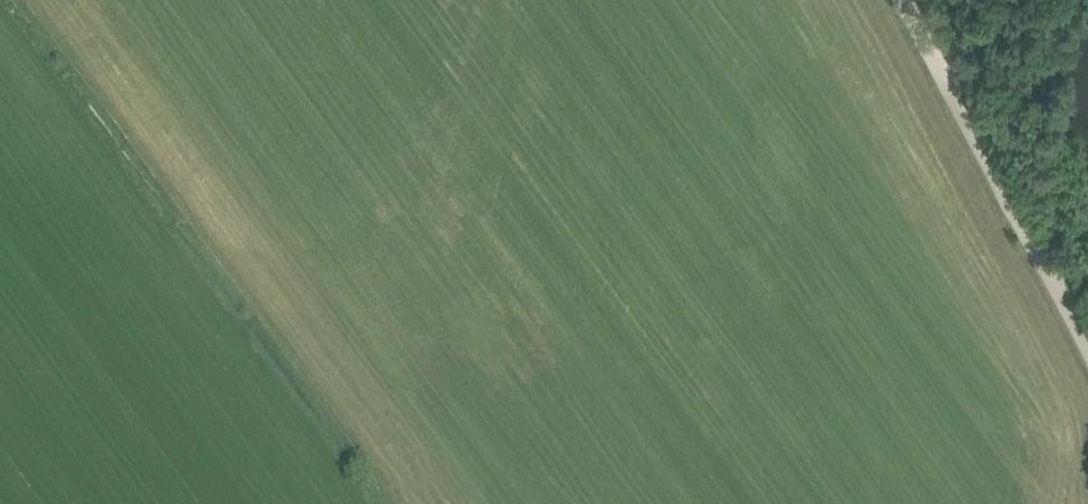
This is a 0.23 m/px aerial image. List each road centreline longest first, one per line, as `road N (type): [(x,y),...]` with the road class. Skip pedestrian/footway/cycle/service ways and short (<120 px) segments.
road 1 (track): [(1087,342),(901,0)]

